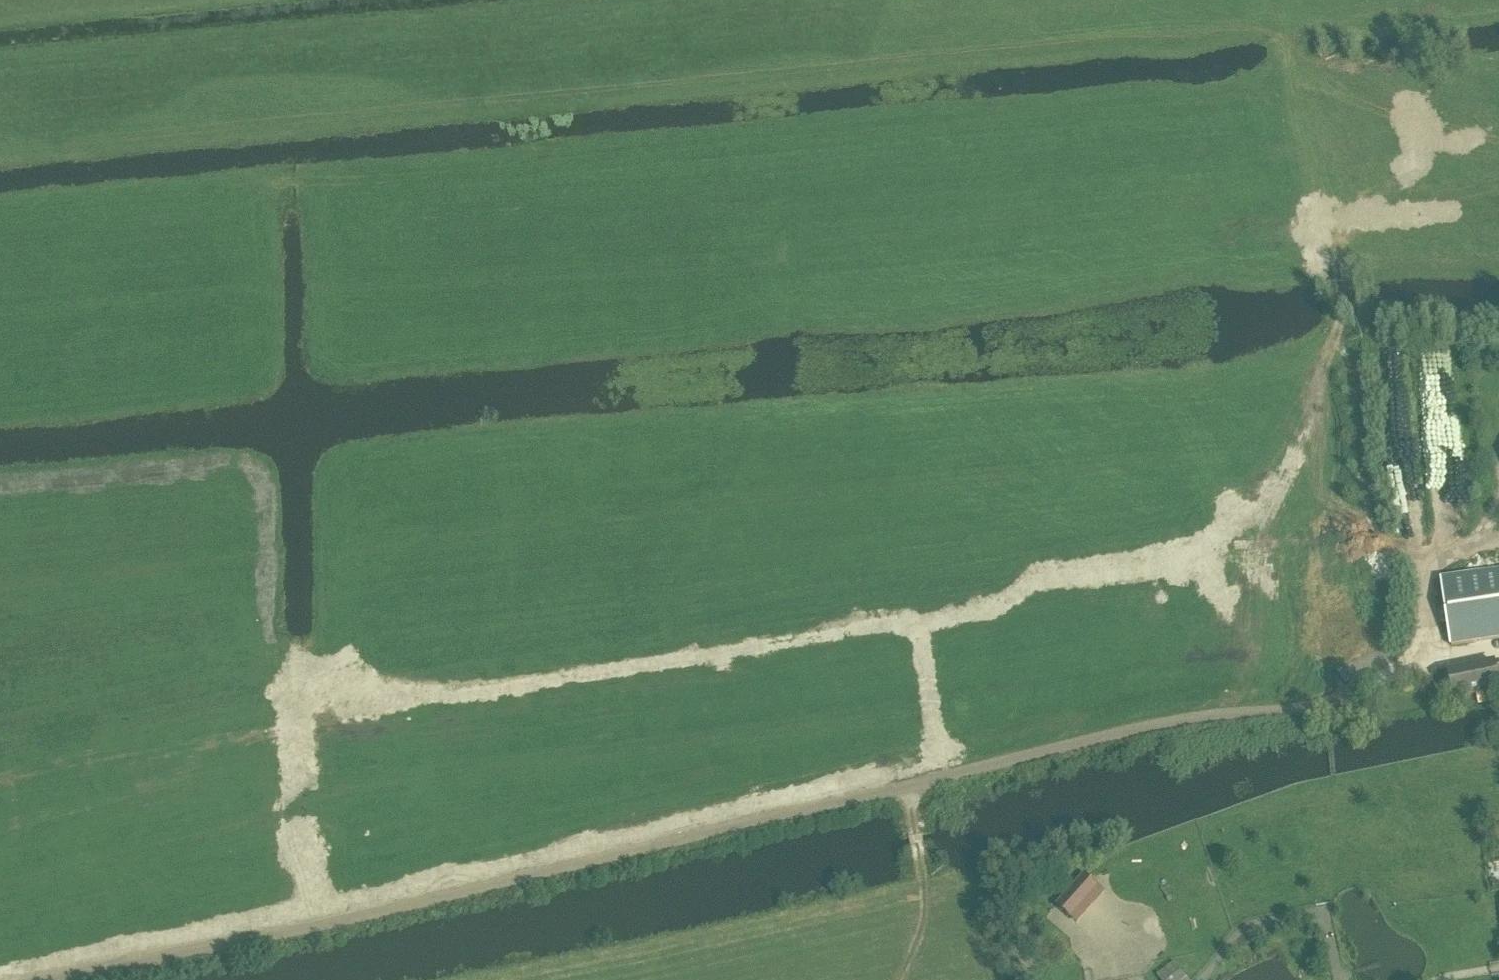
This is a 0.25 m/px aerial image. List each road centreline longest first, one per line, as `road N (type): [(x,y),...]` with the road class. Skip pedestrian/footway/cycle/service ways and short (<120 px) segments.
road 1 (track): [(905,789),(53,979)]
road 2 (track): [(1428,654),(1338,706),(1146,729),(905,789)]
road 3 (track): [(898,979),(921,935),(926,902),(905,789)]

